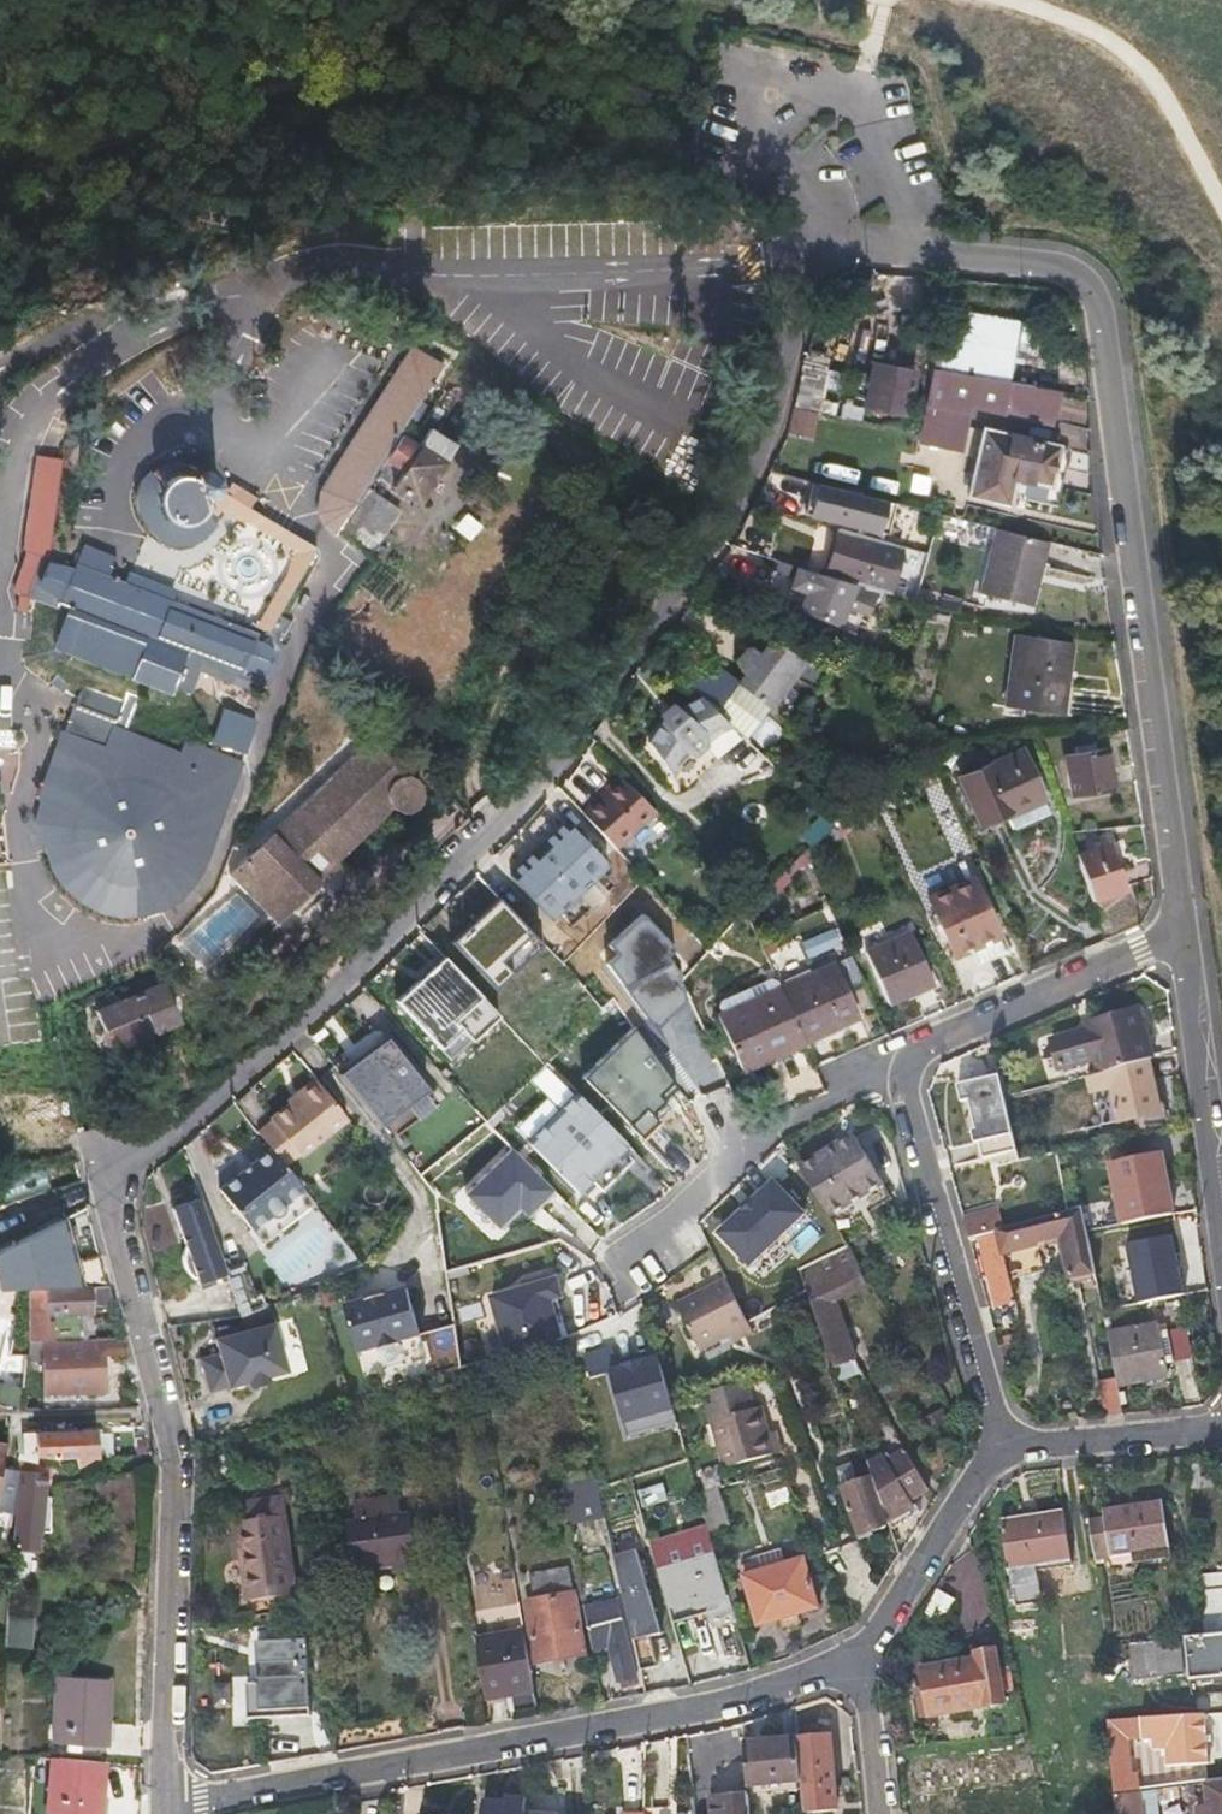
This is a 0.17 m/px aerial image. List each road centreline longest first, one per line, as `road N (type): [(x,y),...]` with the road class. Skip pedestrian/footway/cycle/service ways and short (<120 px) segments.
road 1 (residential): [(1184,940),(1098,309),(1089,292),(1059,268),(1035,264),(843,249),(809,255),(765,437),(736,499),(503,827),(224,1095),(157,1153),(108,1176)]
road 2 (residential): [(167,1798),(201,1799),(735,1698),(856,1660)]
road 3 (residential): [(1005,1447),(907,1074),(932,1042),(1141,950),(1184,940)]
road 4 (residential): [(167,1798),(174,1446),(103,1190),(108,1176)]
road 5 (residential): [(1221,1259),(1184,940)]
road 6 (residential): [(856,1660),(1005,1447)]
road 7 (residential): [(1005,1447),(1221,1429)]
road 8 (residential): [(878,1813),(868,1698),(856,1660)]

